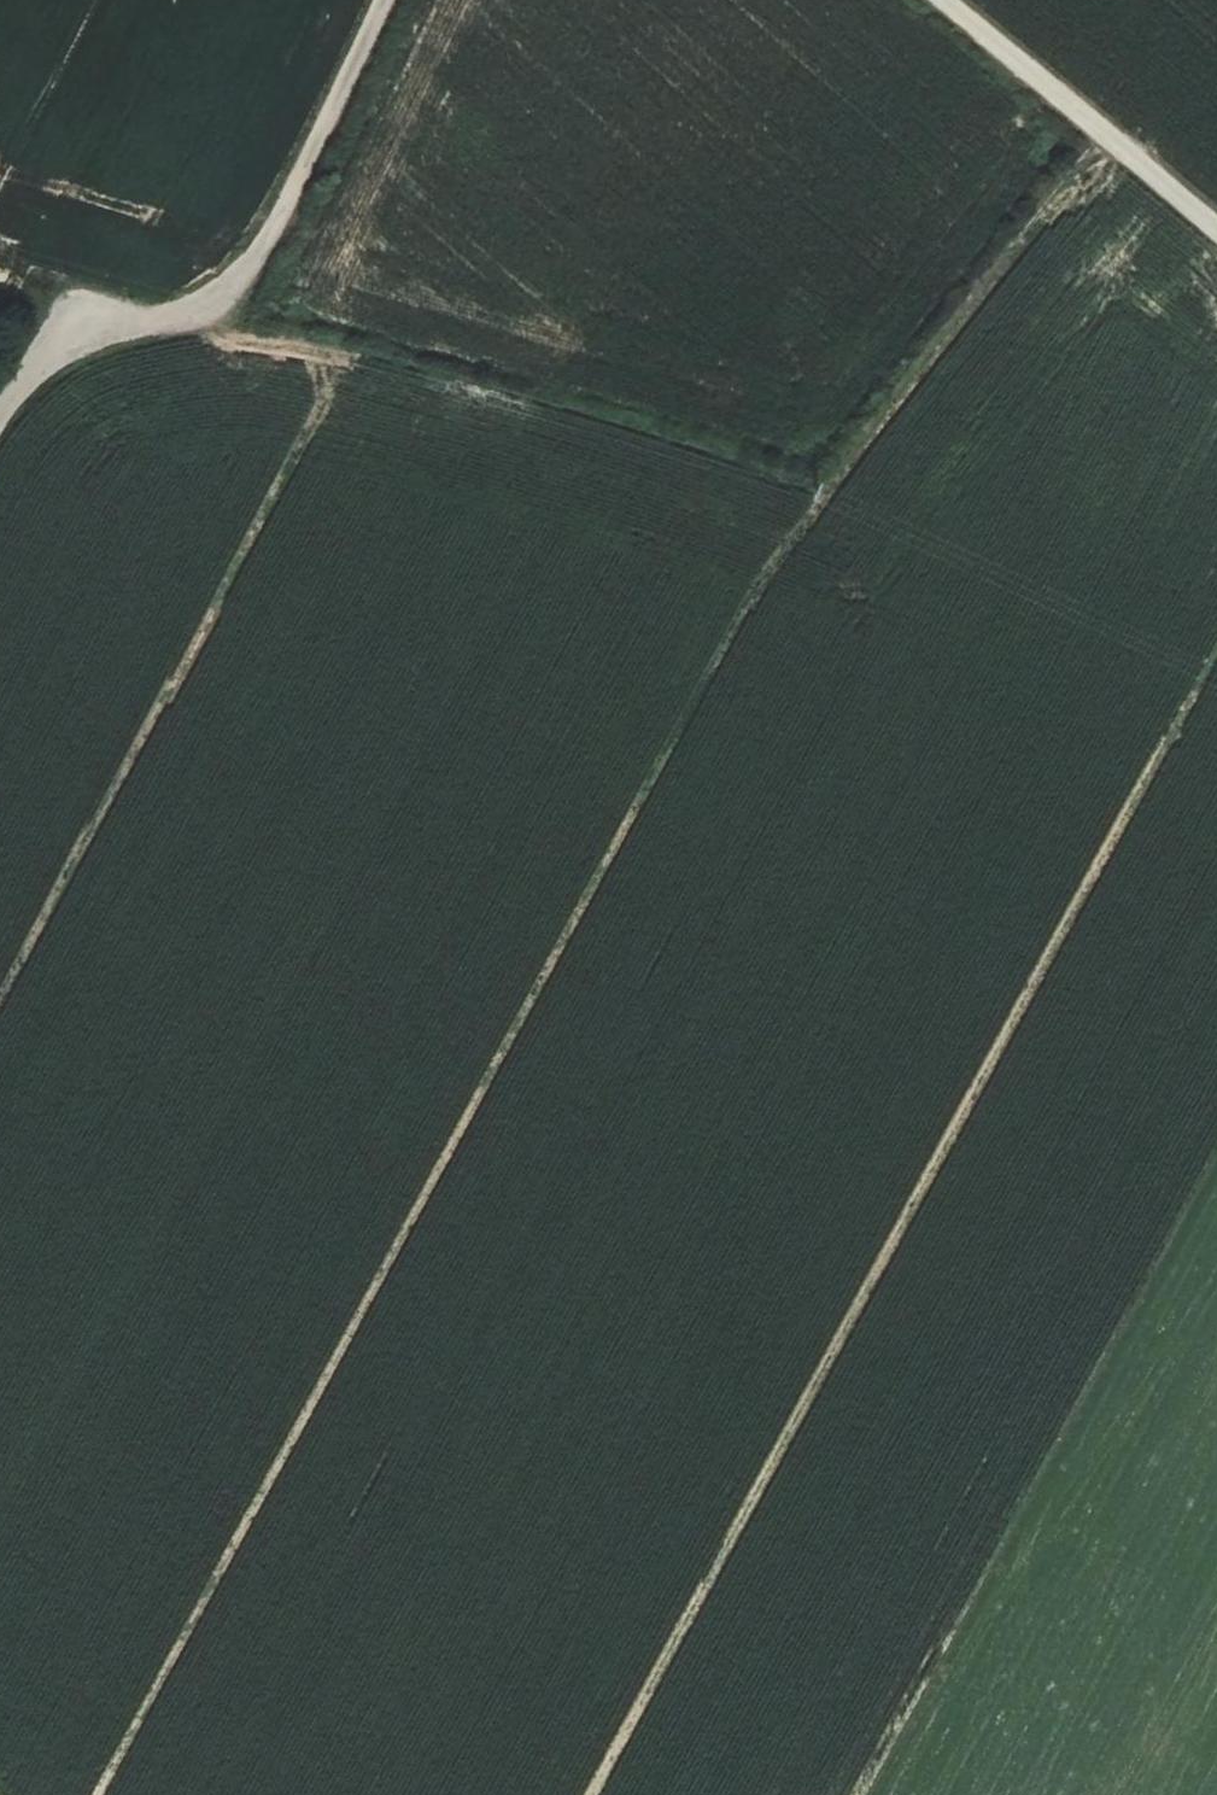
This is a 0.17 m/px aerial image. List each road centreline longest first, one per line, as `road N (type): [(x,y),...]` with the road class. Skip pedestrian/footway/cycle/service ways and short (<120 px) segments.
road 1 (unclassified): [(0,440),(51,344),(217,302),(271,243),(384,0)]

